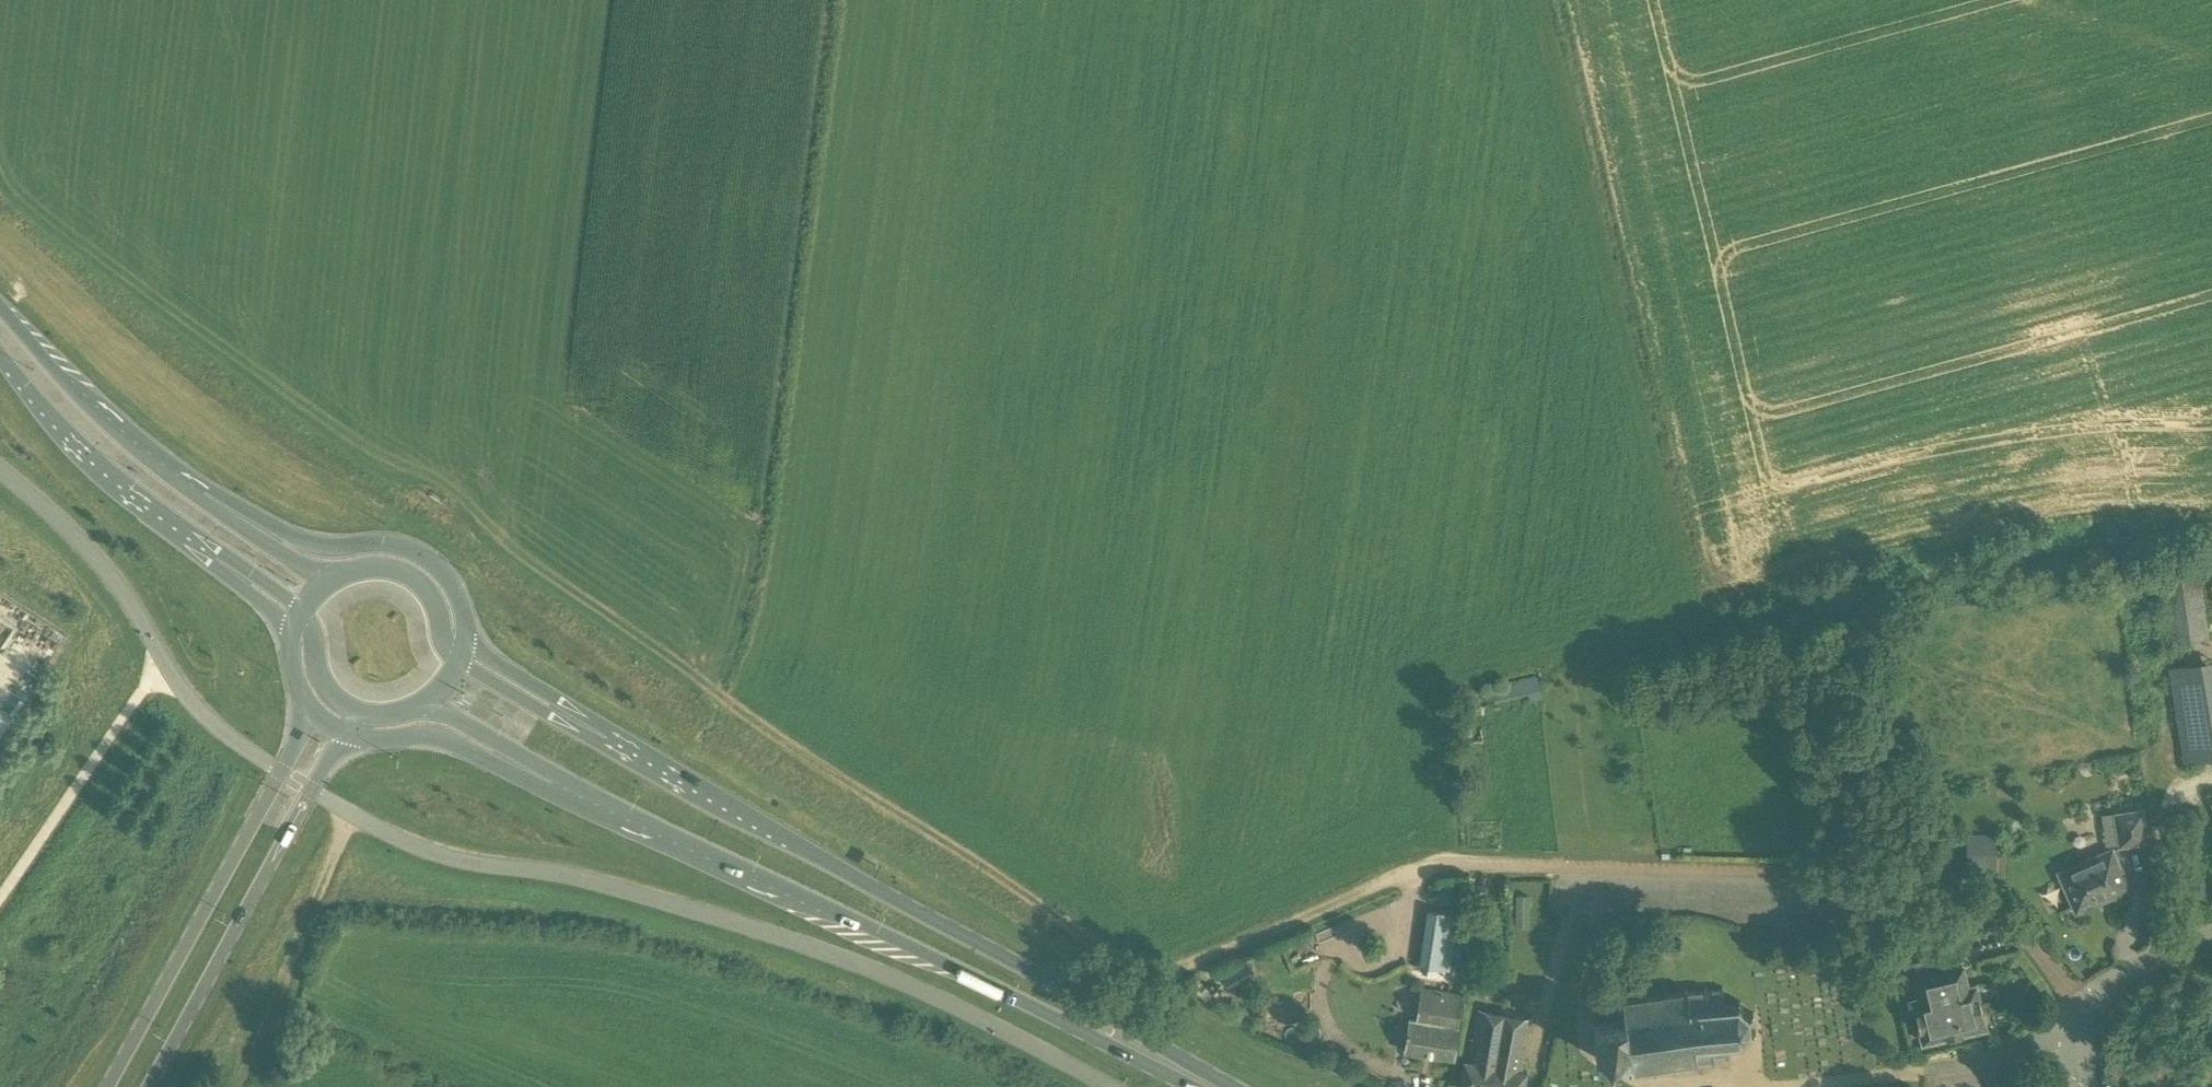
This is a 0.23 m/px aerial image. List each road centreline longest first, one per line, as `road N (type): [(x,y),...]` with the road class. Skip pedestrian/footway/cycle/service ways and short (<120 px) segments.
road 1 (residential): [(2079,1013),(2054,969),(2011,925),(1949,890),(1878,874),(1454,864),(1419,869),(1169,968)]
road 2 (unclassified): [(1111,1086),(857,963),(577,877),(443,856),(311,790)]
road 3 (primary): [(1163,1061),(1118,1019),(570,717)]
road 4 (primary): [(539,776),(1103,1042),(1163,1061)]
road 5 (track): [(1169,968),(1122,973),(959,899),(859,826),(587,686)]
road 6 (unclassified): [(282,772),(197,709),(113,579),(0,471)]
road 7 (primary): [(282,772),(107,1086)]
road 8 (primary): [(465,636),(454,586),(423,554),(395,544),(311,544),(194,483)]
road 9 (primary): [(146,1086),(311,790)]
road 10 (primary): [(0,355),(67,439),(234,571)]
road 11 (track): [(235,1086),(294,962),(348,812)]
road 12 (primary): [(194,483),(145,451),(0,305)]
road 13 (primary): [(349,733),(429,731),(539,776)]
road 14 (primary): [(458,659),(417,581),(372,567),(332,580)]
road 15 (primary): [(332,580),(208,505),(194,483)]
road 16 (tertiary): [(2079,1013),(2116,979),(2211,936)]
road 17 (primary): [(424,702),(539,776)]
road 18 (primary): [(570,717),(546,690),(465,636)]
road 19 (primary): [(570,717),(536,707),(458,659)]
road 20 (primary): [(302,615),(323,685),(362,714)]

